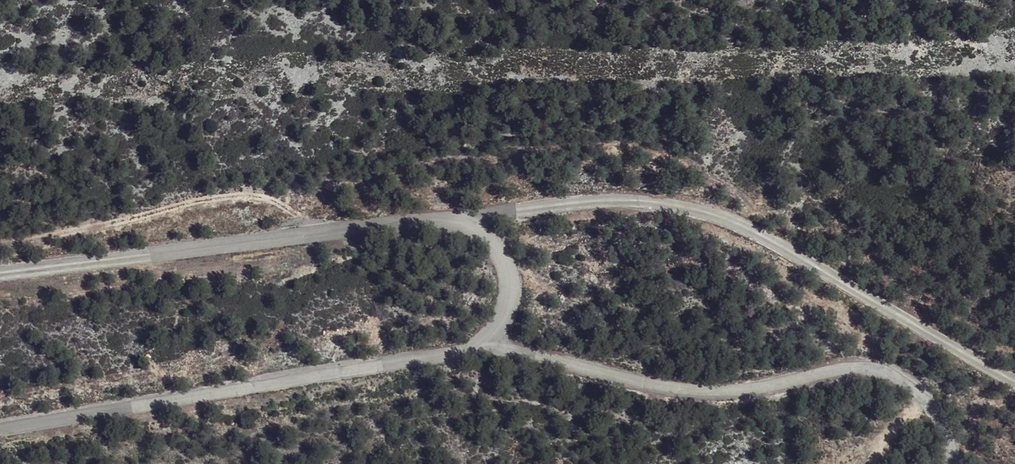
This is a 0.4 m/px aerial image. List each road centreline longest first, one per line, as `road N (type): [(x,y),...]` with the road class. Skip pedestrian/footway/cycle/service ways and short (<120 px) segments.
road 1 (unclassified): [(462,221),(622,196),(683,205),(755,233),(1014,381)]
road 2 (unclassified): [(953,463),(943,422),(921,392),(886,371),(721,395),(486,343)]
road 3 (unclassified): [(486,343),(430,366),(310,379),(0,433)]
road 4 (unclassified): [(0,275),(400,222),(462,221)]
road 5 (unclassified): [(462,221),(496,243),(507,264),(511,292),(486,343)]

